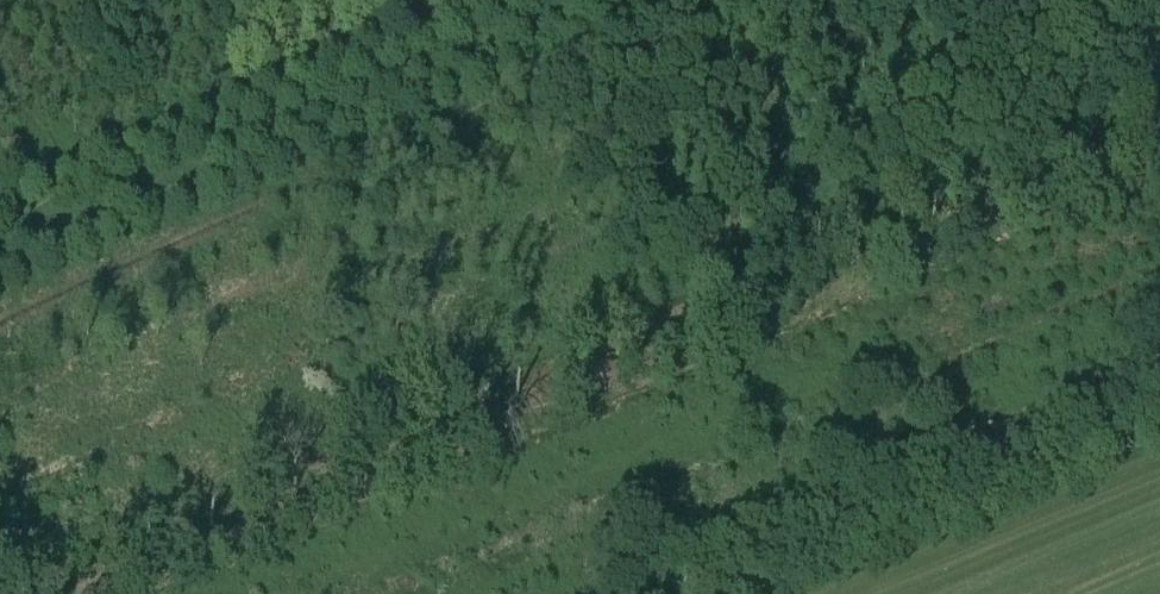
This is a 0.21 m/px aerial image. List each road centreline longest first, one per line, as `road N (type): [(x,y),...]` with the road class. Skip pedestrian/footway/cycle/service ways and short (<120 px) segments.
road 1 (track): [(581,0),(0,247)]

